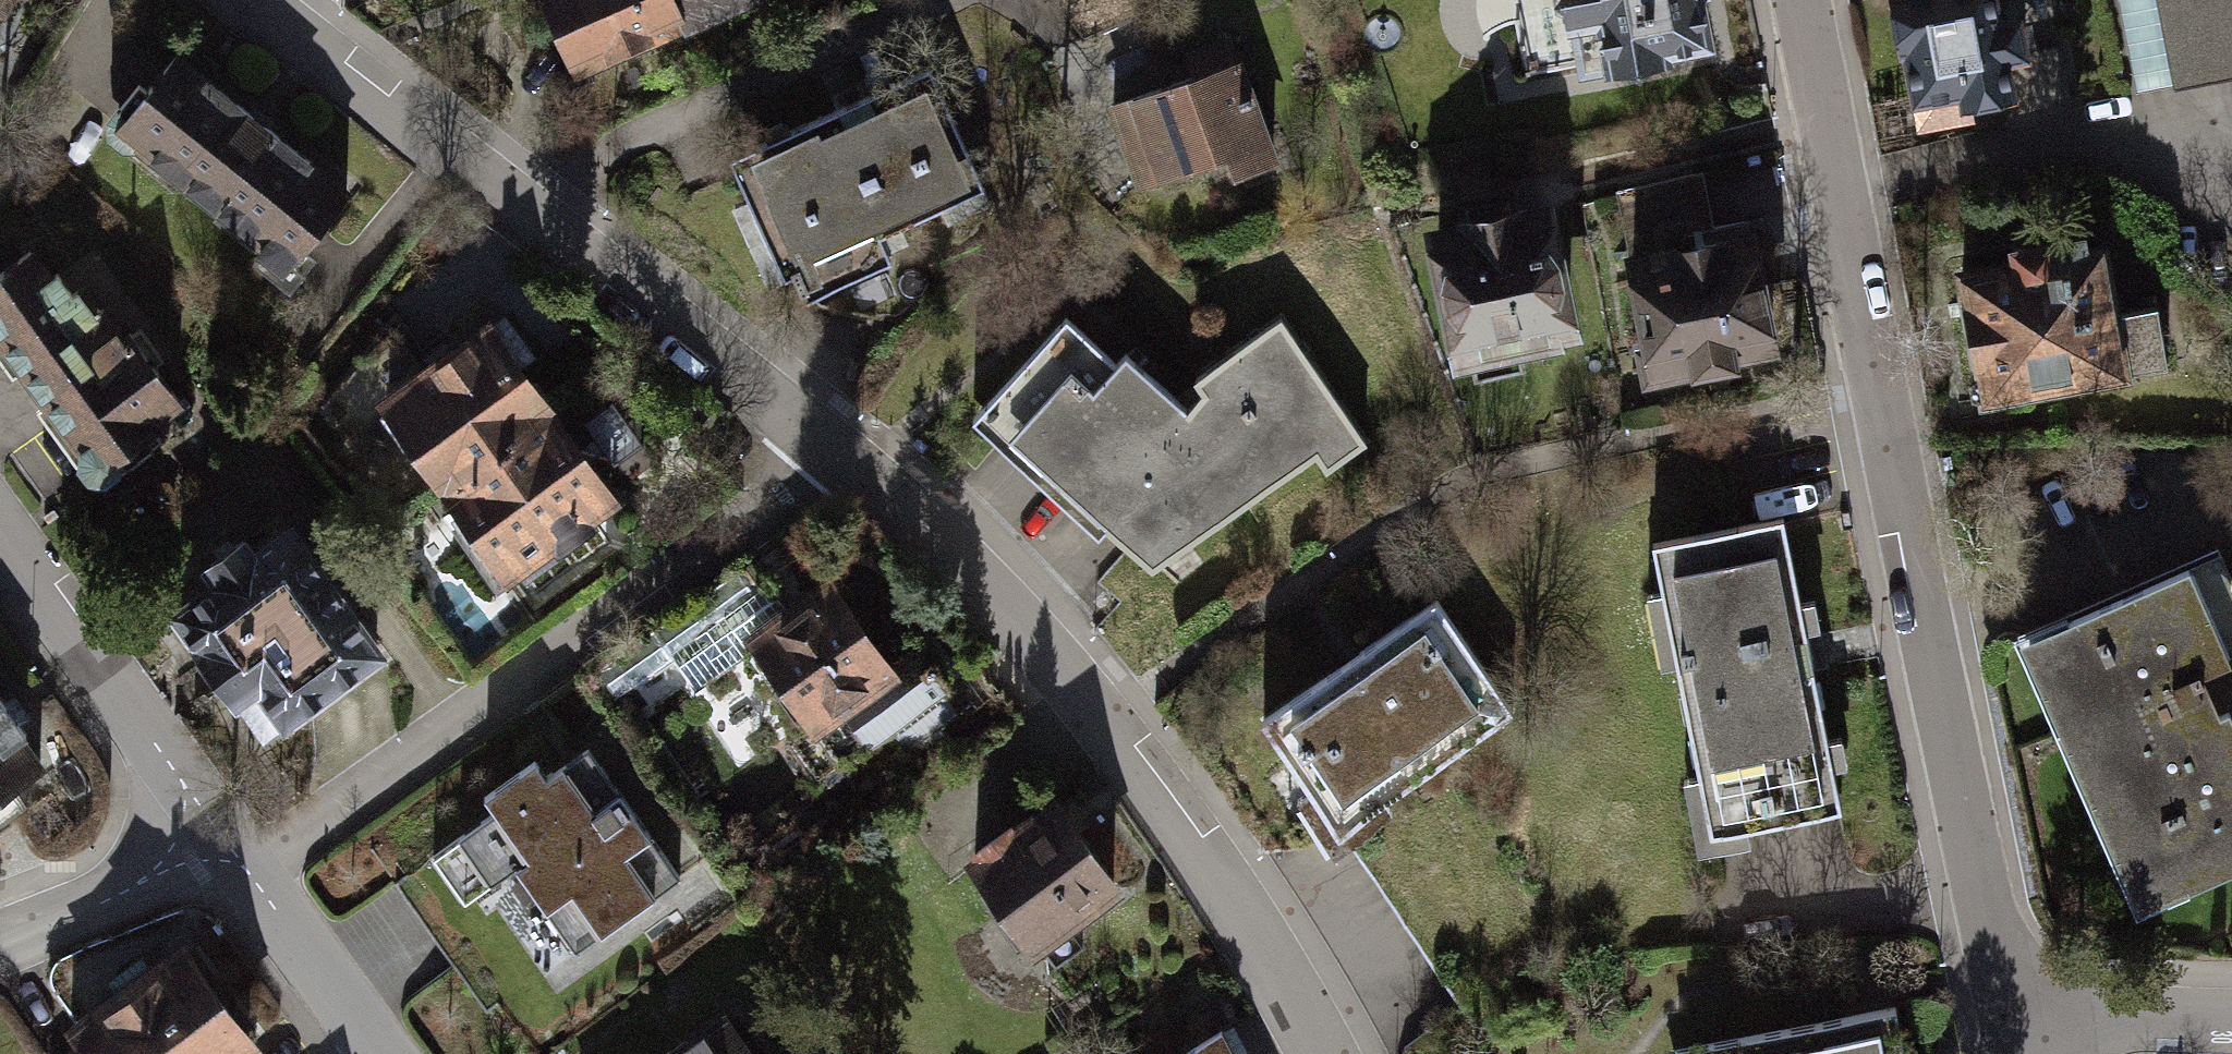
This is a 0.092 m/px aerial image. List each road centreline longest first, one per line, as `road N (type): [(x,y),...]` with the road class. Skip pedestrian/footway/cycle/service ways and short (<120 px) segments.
road 1 (residential): [(1806,0),(2004,1027)]
road 2 (residential): [(845,457),(977,574),(1108,729),(1247,910),(1314,1053)]
road 3 (residential): [(253,0),(646,294),(845,457)]
road 4 (residential): [(237,860),(292,842),(845,457)]
road 5 (residential): [(0,533),(237,860)]
road 6 (residential): [(0,948),(163,875),(237,860)]
road 7 (residential): [(237,860),(373,1053)]
road 8 (residential): [(2004,1027),(2231,1030)]

